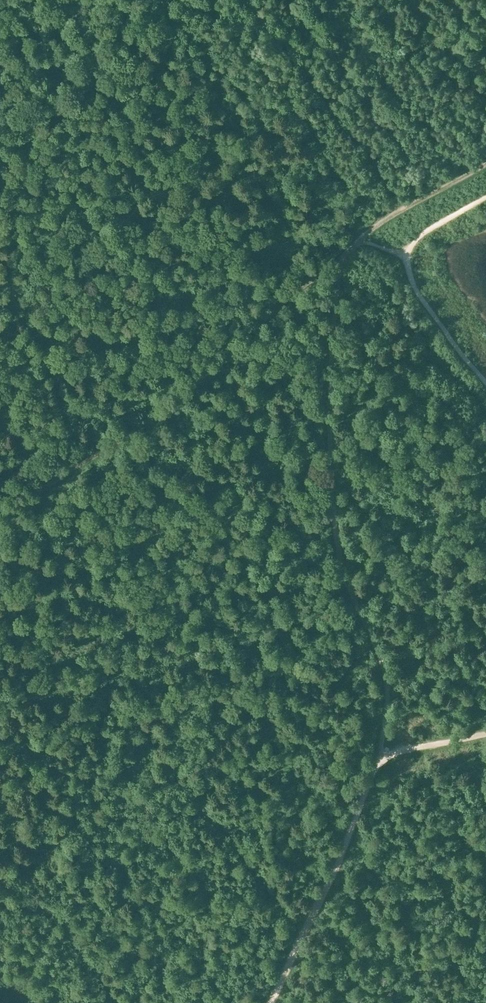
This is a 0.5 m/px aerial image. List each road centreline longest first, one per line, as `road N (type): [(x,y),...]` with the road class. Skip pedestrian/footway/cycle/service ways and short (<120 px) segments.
road 1 (track): [(0,522),(157,414),(372,228),(485,163)]
road 2 (track): [(381,754),(384,668),(343,574),(330,503),(338,260)]
road 3 (track): [(266,1002),(381,754),(485,733)]
road 4 (track): [(485,385),(416,292),(407,264),(419,236),(485,196)]

